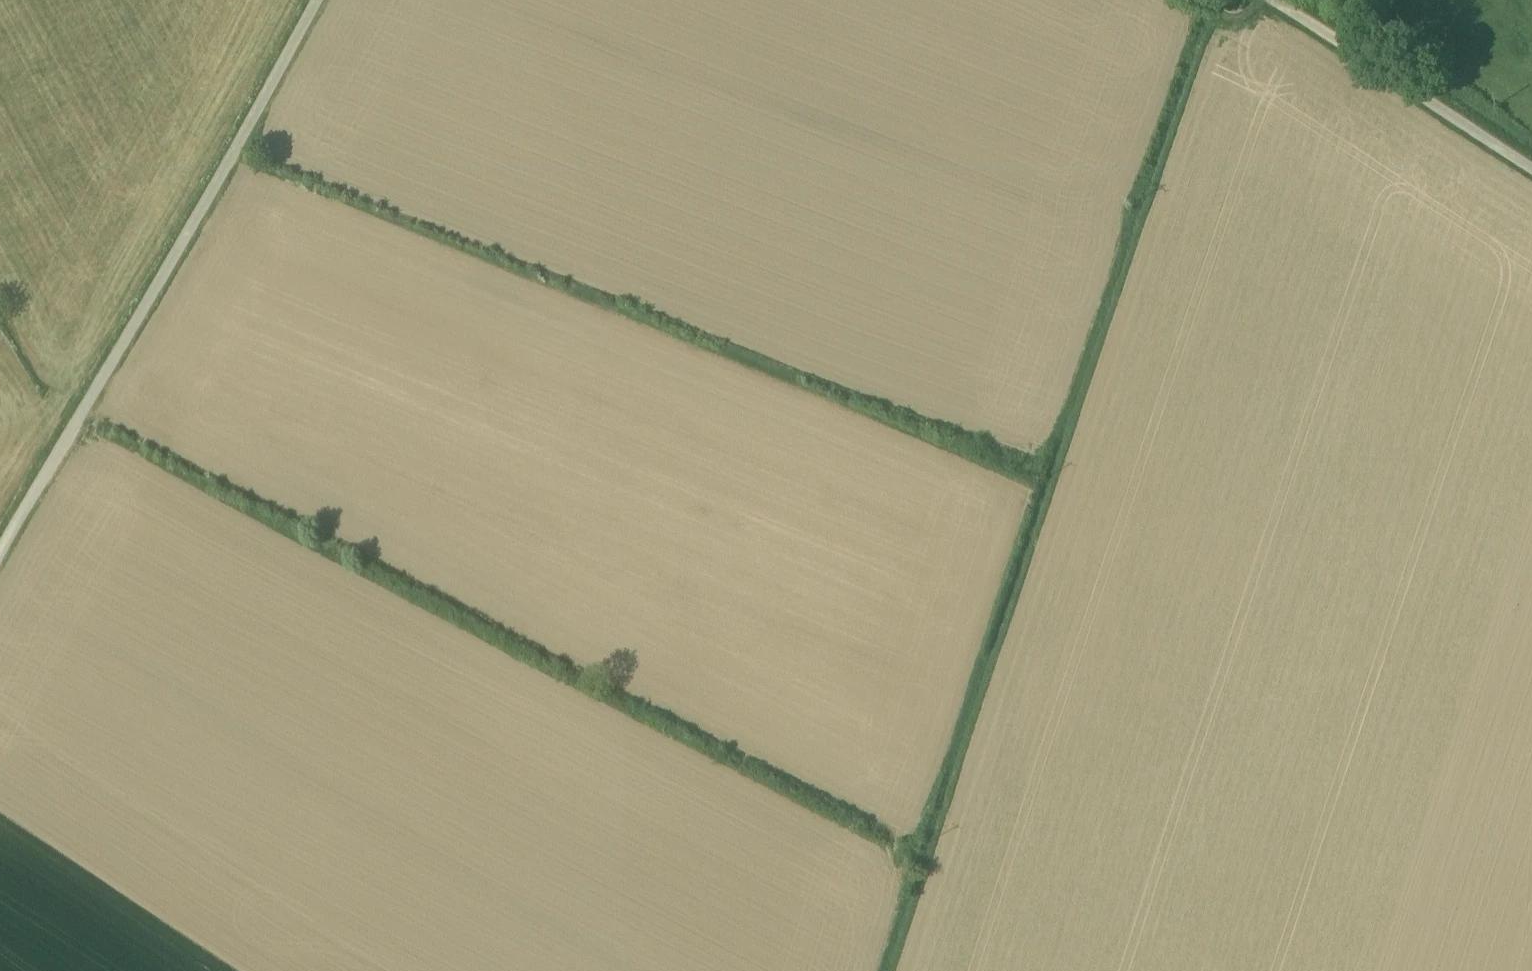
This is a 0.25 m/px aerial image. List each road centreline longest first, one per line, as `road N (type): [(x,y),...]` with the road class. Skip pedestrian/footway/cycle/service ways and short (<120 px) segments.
road 1 (track): [(0,563),(314,0)]
road 2 (residential): [(1272,0),(1531,169)]

